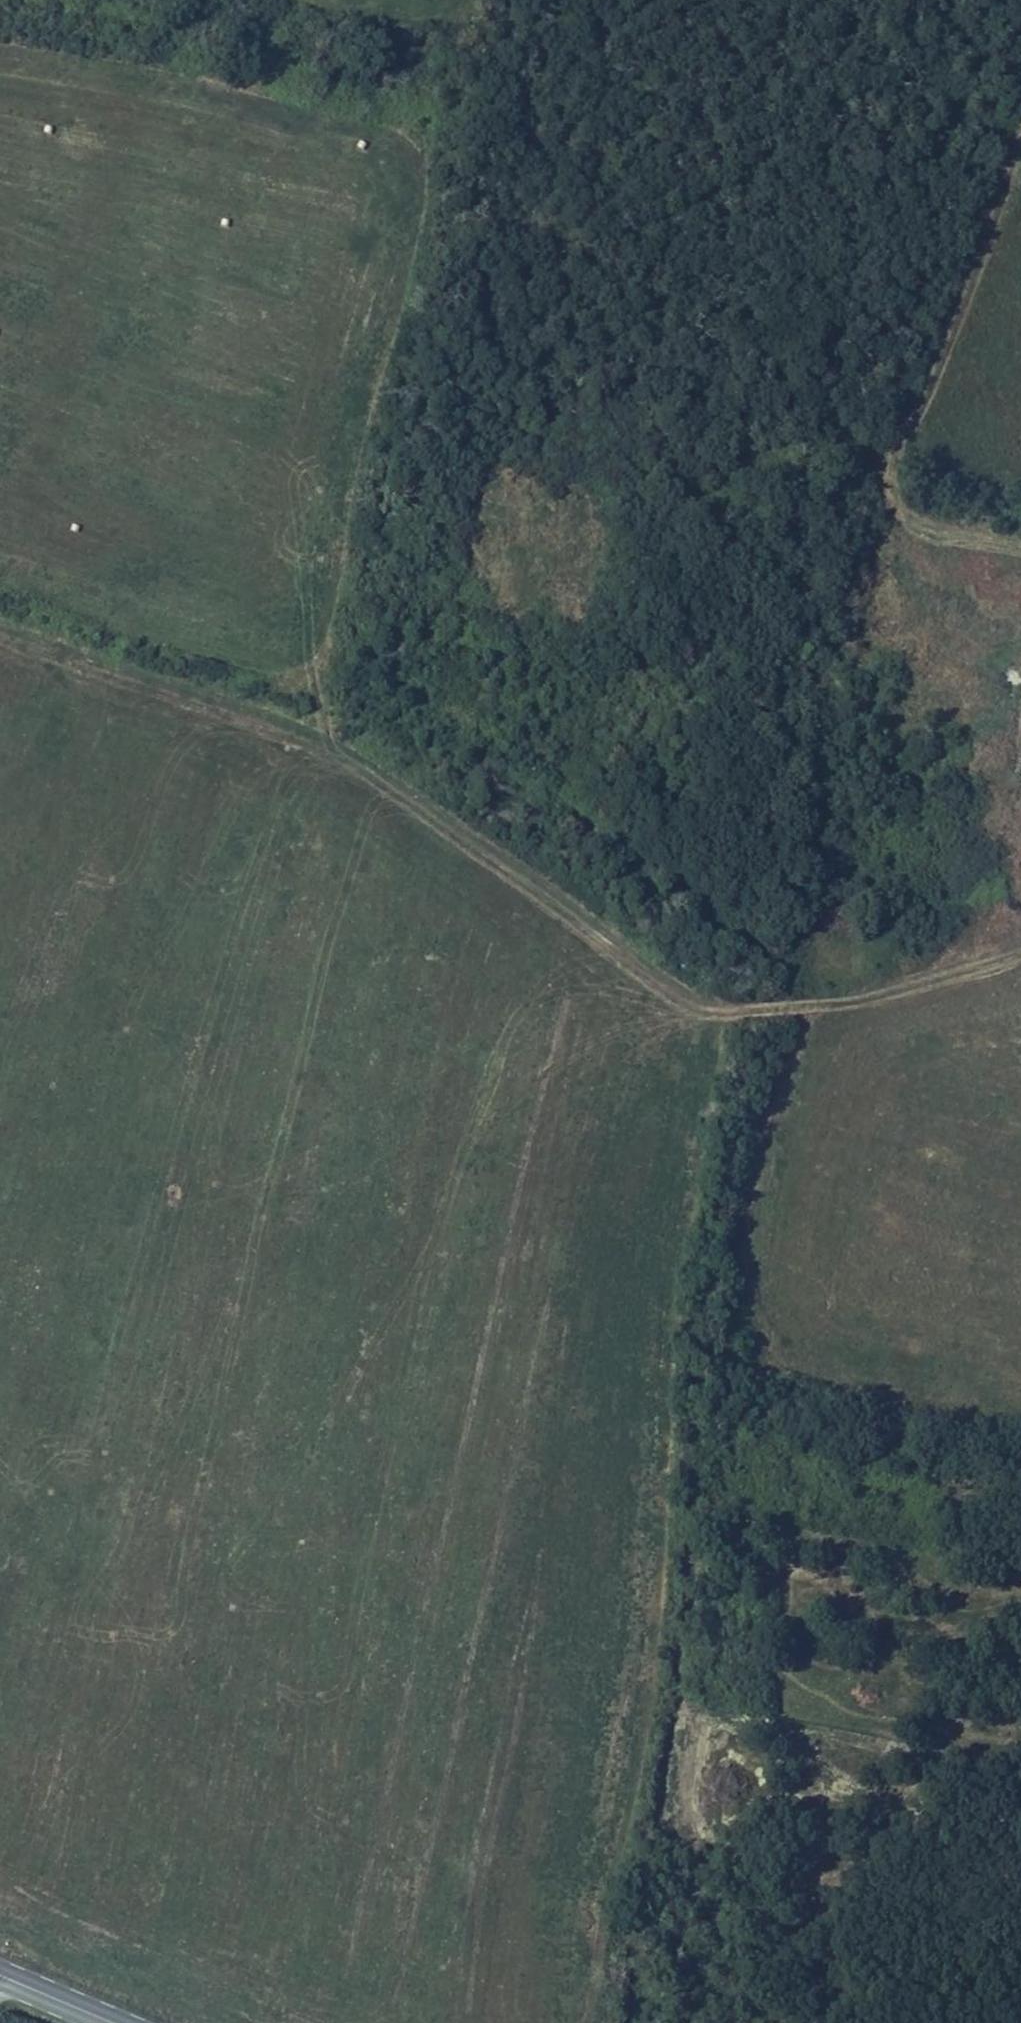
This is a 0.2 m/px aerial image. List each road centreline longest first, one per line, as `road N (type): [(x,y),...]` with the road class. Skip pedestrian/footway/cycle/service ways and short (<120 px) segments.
road 1 (primary): [(0,1969),(129,2022)]

